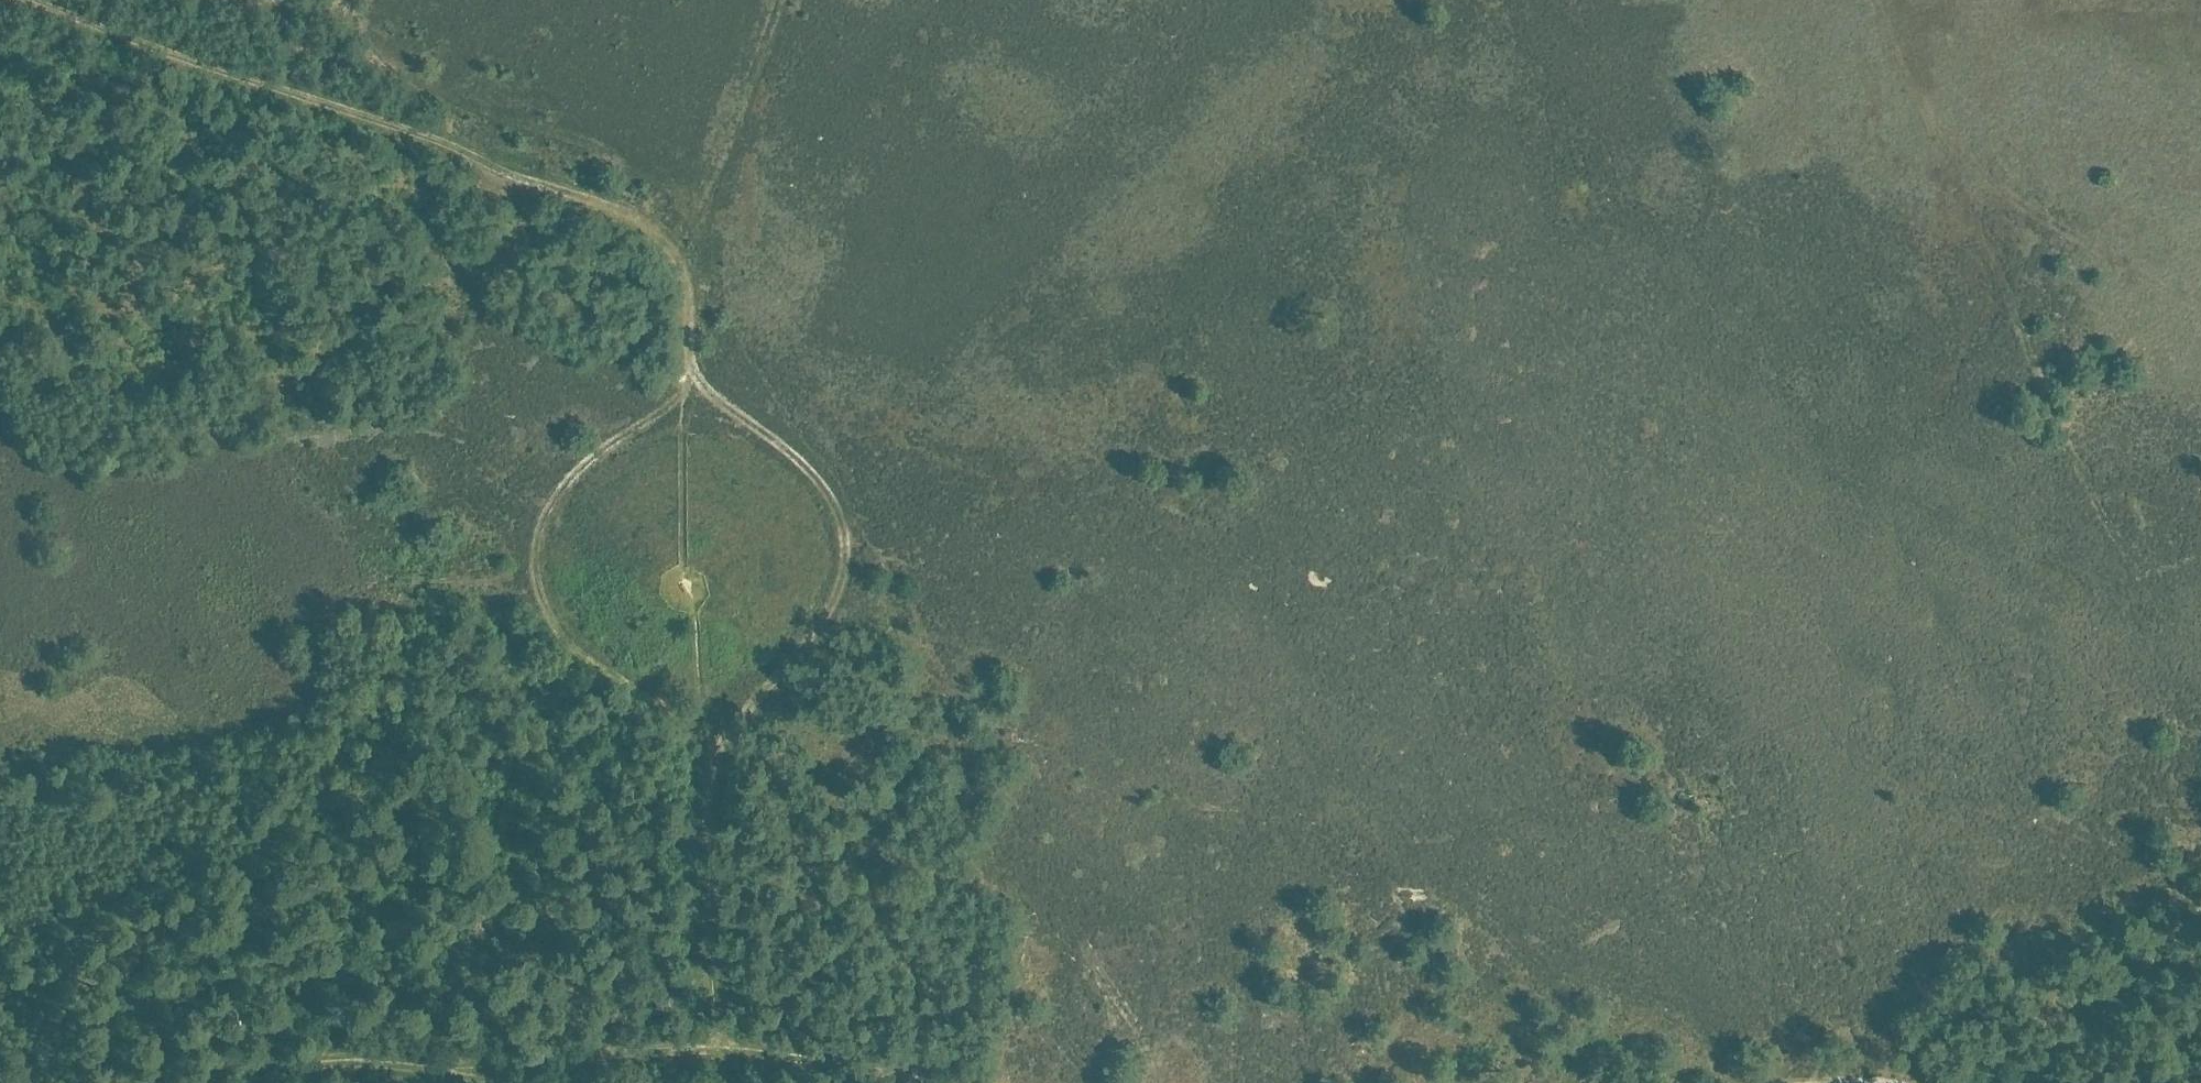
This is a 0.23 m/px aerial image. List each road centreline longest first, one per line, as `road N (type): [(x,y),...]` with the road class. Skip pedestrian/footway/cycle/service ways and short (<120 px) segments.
road 1 (track): [(26,0),(632,210),(671,240),(679,258),(685,396)]
road 2 (track): [(711,1050),(640,1050),(470,1073),(356,1061),(304,1066),(255,1082)]
road 3 (track): [(705,725),(711,1050)]
road 4 (track): [(2024,1082),(2200,902)]
road 5 (track): [(711,1050),(941,1082)]

